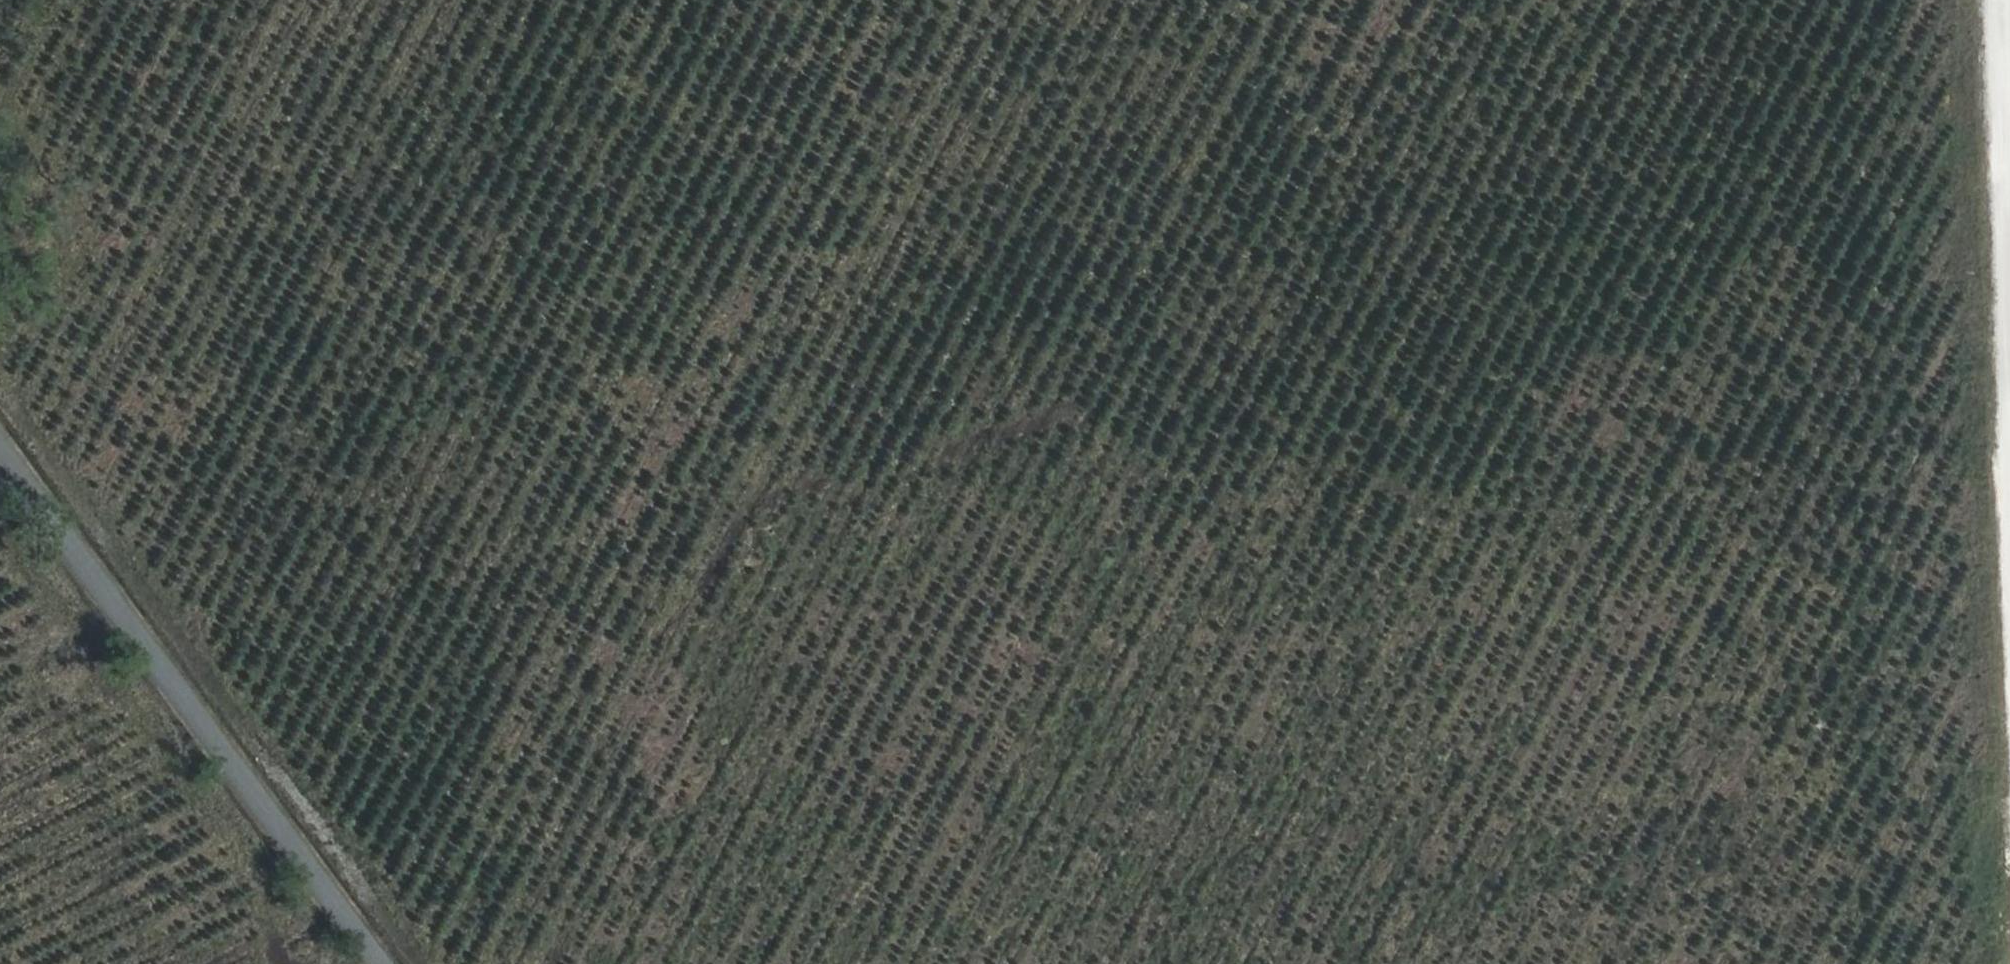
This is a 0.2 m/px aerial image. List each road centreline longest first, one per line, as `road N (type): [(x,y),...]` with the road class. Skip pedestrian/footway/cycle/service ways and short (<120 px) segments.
road 1 (unclassified): [(0,453),(379,963)]

